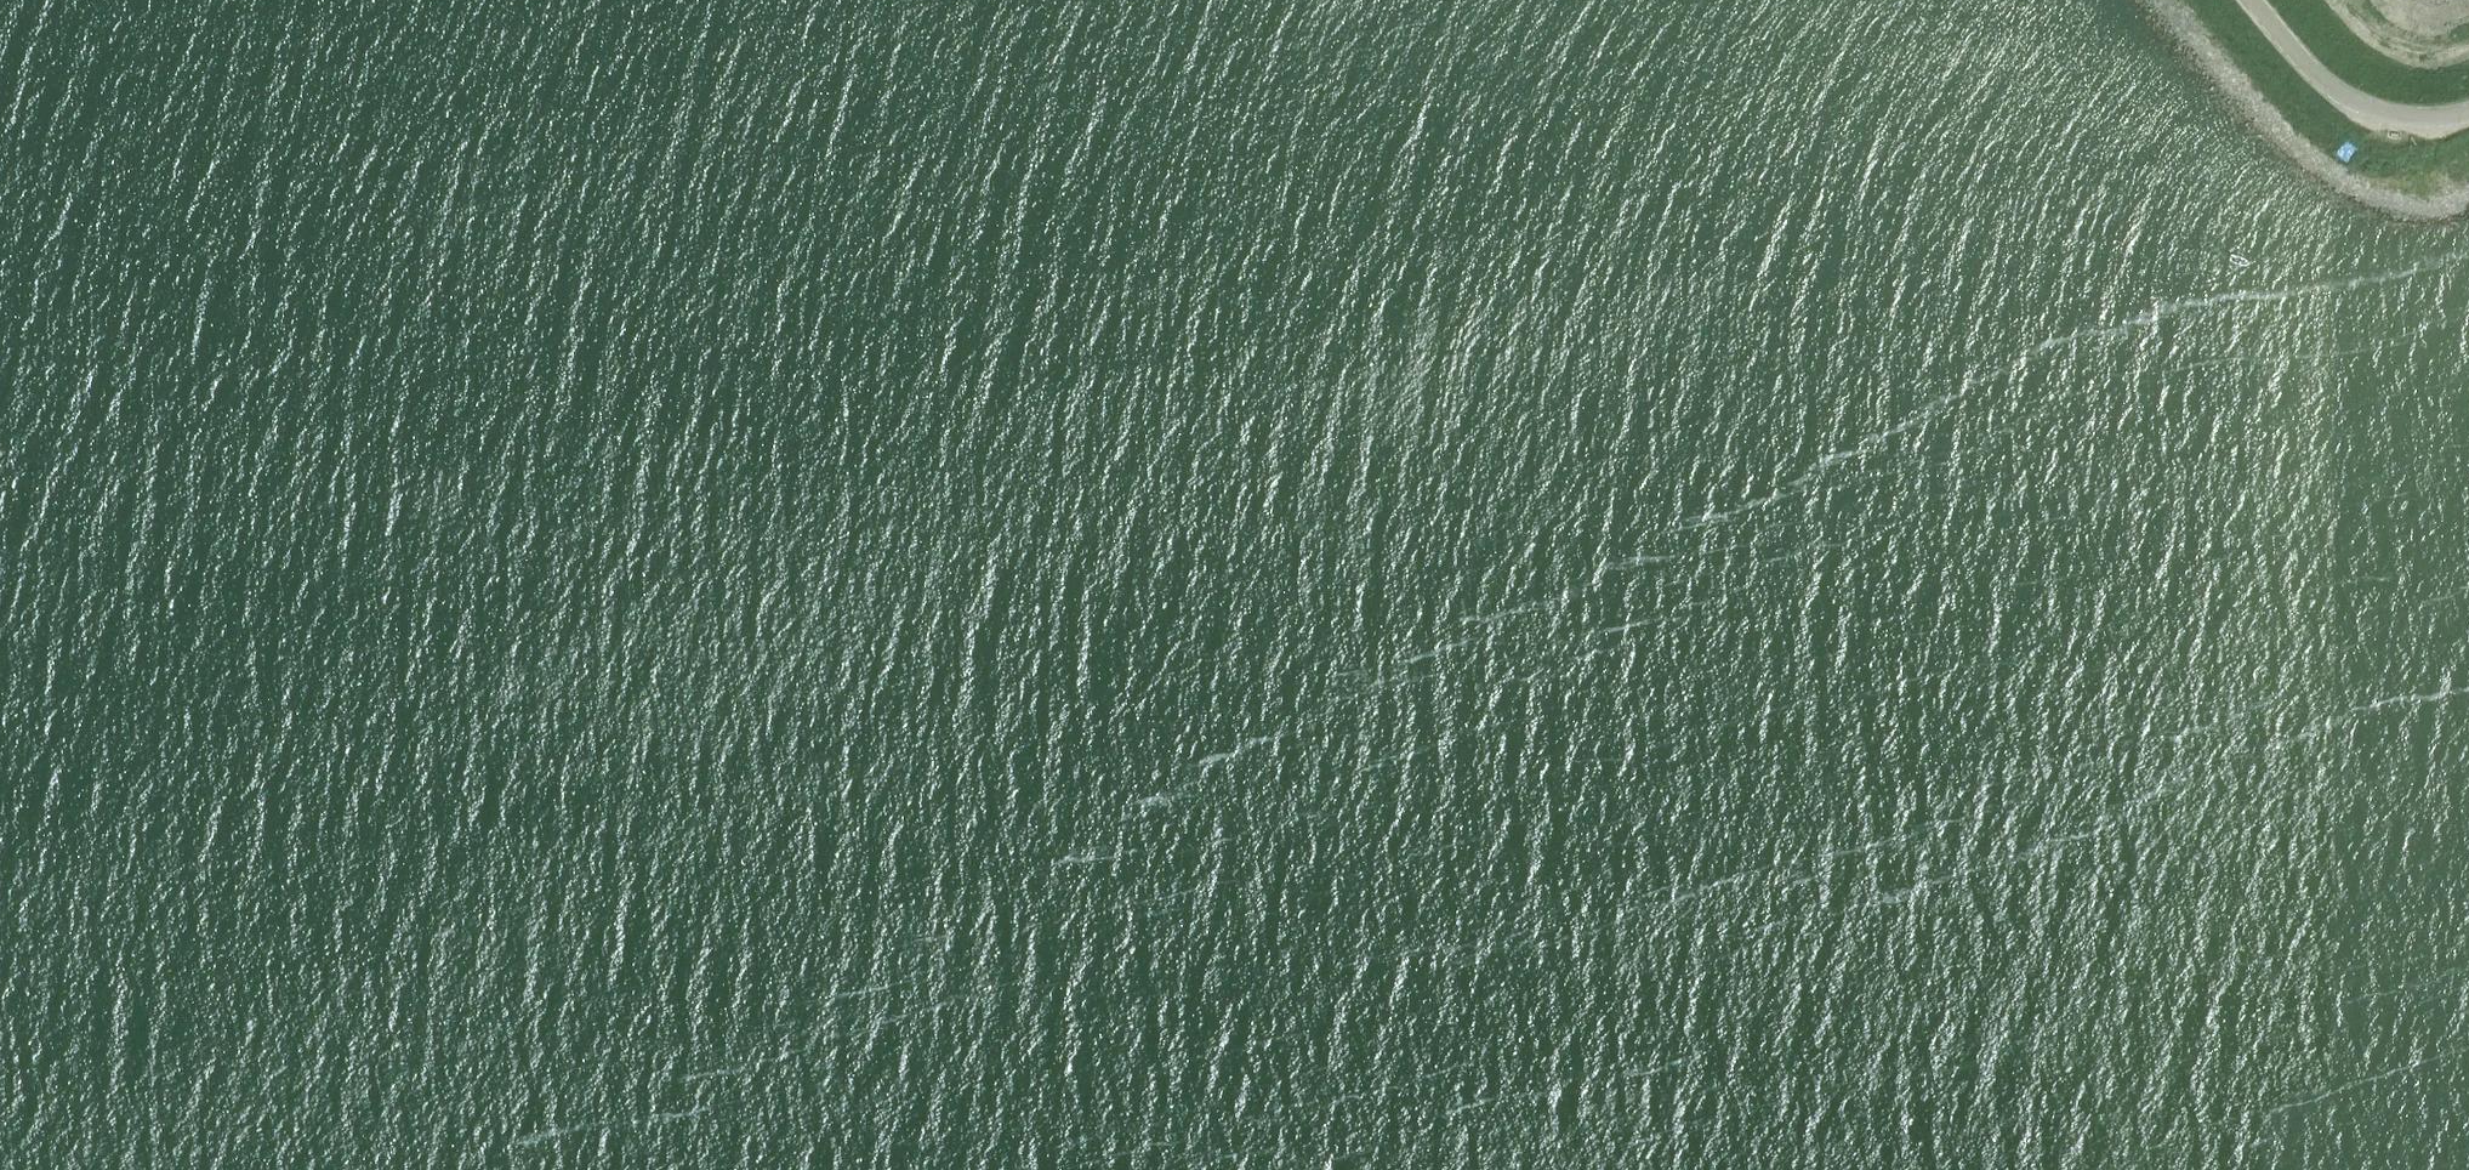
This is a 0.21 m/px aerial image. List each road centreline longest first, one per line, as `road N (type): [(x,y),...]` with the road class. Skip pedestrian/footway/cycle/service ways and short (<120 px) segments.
road 1 (tertiary): [(2258,0),(2311,65),(2370,110),(2425,122),(2468,114)]
road 2 (track): [(2468,41),(2440,53),(2378,42),(2343,0)]

